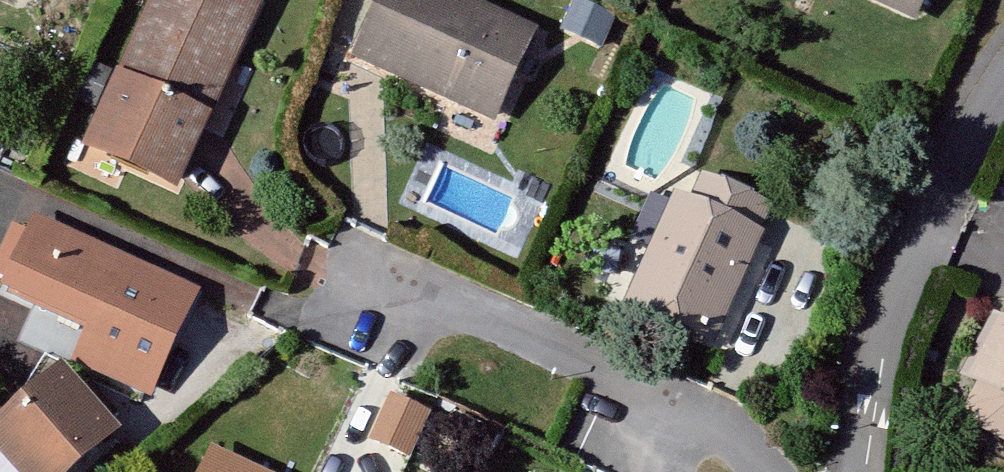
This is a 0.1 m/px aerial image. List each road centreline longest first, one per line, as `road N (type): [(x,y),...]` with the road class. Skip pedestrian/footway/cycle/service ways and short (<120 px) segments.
road 1 (residential): [(343,261),(648,389),(712,426),(762,471)]
road 2 (residential): [(1003,85),(949,180),(891,316),(862,471)]

